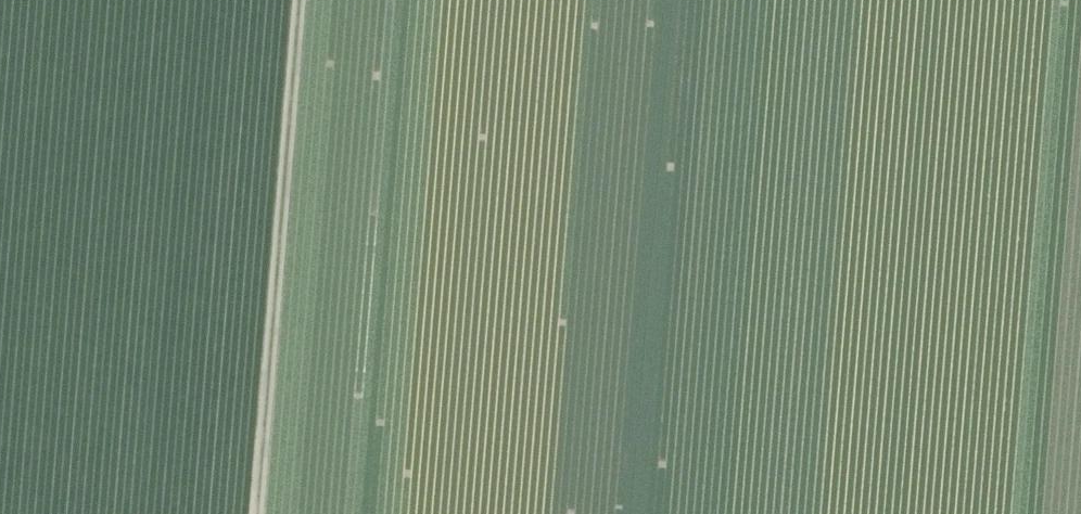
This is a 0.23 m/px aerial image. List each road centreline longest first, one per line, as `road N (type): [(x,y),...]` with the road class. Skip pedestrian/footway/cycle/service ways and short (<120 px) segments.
road 1 (track): [(300,0),(257,513)]

